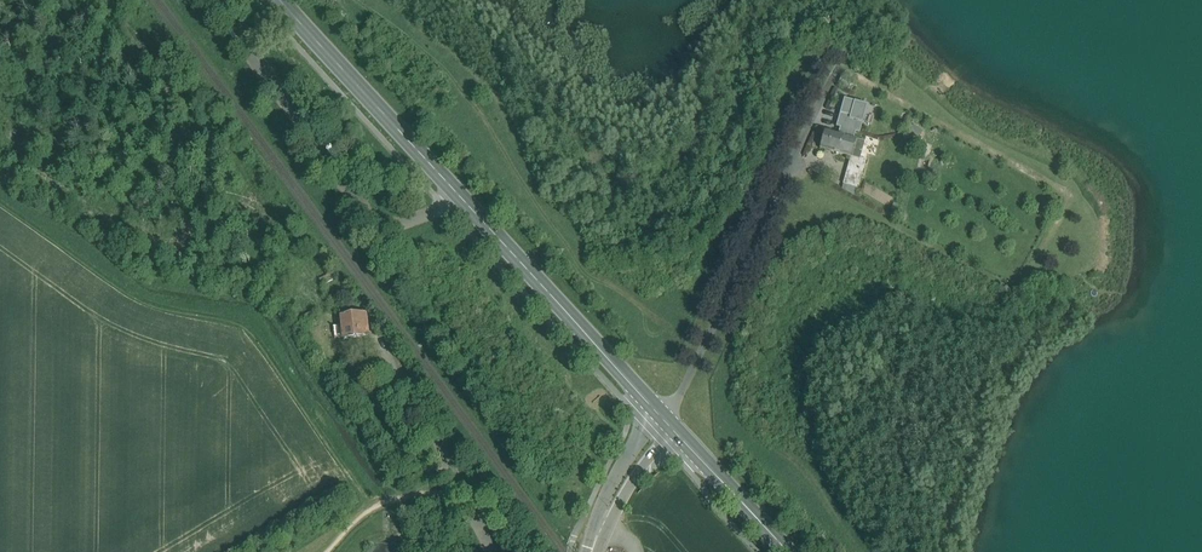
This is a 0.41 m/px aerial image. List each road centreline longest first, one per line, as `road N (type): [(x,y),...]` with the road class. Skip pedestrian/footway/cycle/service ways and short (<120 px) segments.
road 1 (primary): [(281,0),(663,416)]
road 2 (track): [(218,0),(254,61),(381,227),(461,196)]
road 3 (track): [(663,416),(833,105)]
road 4 (primary): [(663,416),(788,551)]
road 5 (residential): [(663,416),(612,502),(594,551)]
road 6 (track): [(454,486),(383,503),(327,551)]

